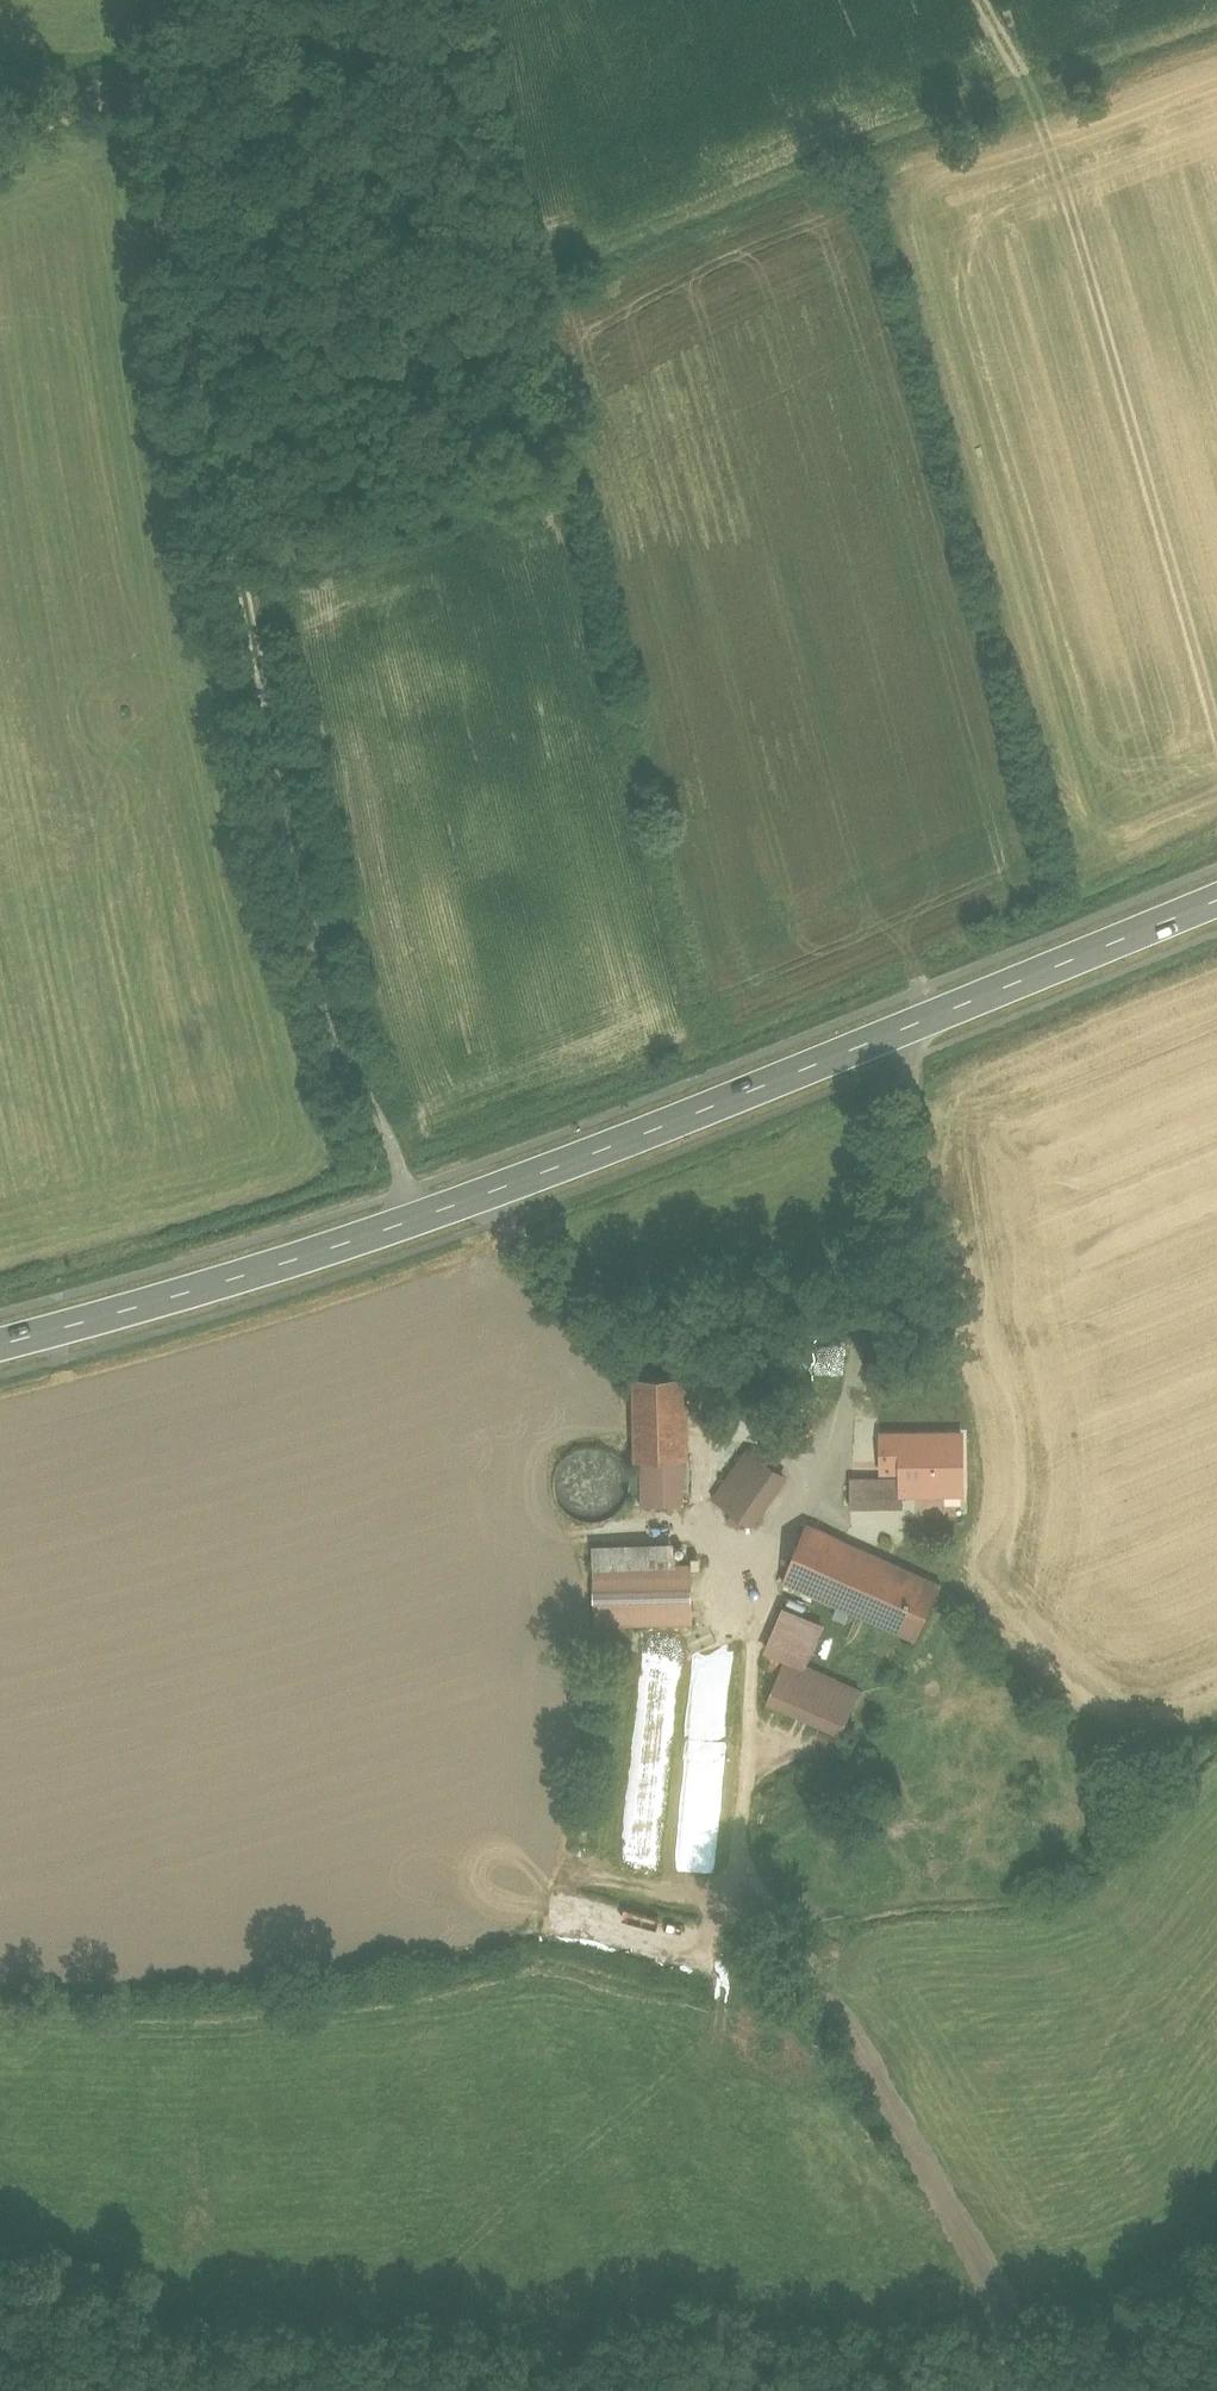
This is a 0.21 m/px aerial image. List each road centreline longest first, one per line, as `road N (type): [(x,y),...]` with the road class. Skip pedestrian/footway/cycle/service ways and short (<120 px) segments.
road 1 (secondary): [(1216,908),(421,1223),(0,1349)]
road 2 (track): [(421,1223),(333,1001),(244,568),(154,68),(174,0)]
road 3 (track): [(1216,727),(1037,99),(1000,0)]
road 4 (track): [(154,68),(0,136)]

